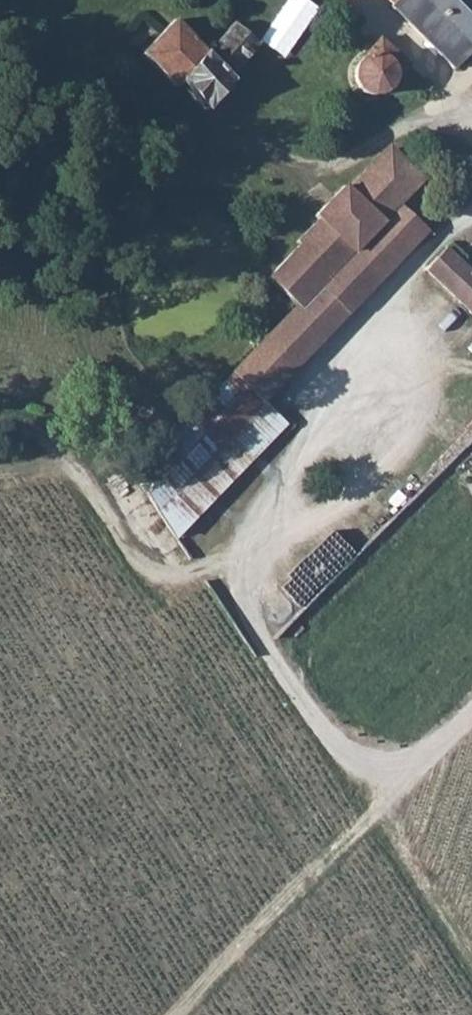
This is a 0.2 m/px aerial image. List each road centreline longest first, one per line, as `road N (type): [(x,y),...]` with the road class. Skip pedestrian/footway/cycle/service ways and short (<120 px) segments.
road 1 (unclassified): [(402,276),(285,474),(288,499),(312,514),(350,506),(412,346)]
road 2 (track): [(471,709),(177,1014)]
road 3 (track): [(372,813),(471,957)]

